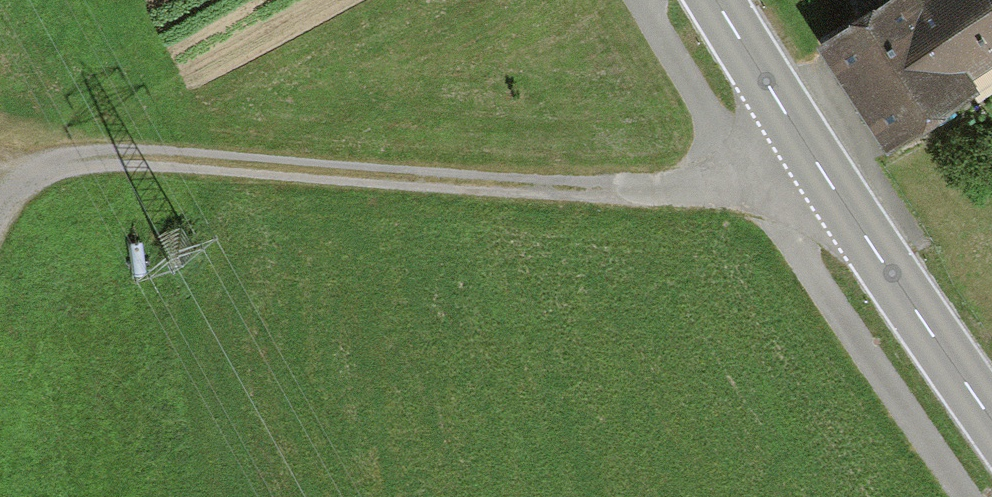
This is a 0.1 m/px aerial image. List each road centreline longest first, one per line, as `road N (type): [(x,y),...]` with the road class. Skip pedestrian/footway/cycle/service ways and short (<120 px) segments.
road 1 (track): [(801,148),(747,175),(684,190),(257,162),(0,158)]
road 2 (track): [(979,496),(846,302),(747,175),(641,0)]
road 3 (secondary): [(991,422),(801,148),(718,0)]
road 4 (track): [(0,473),(40,159)]

